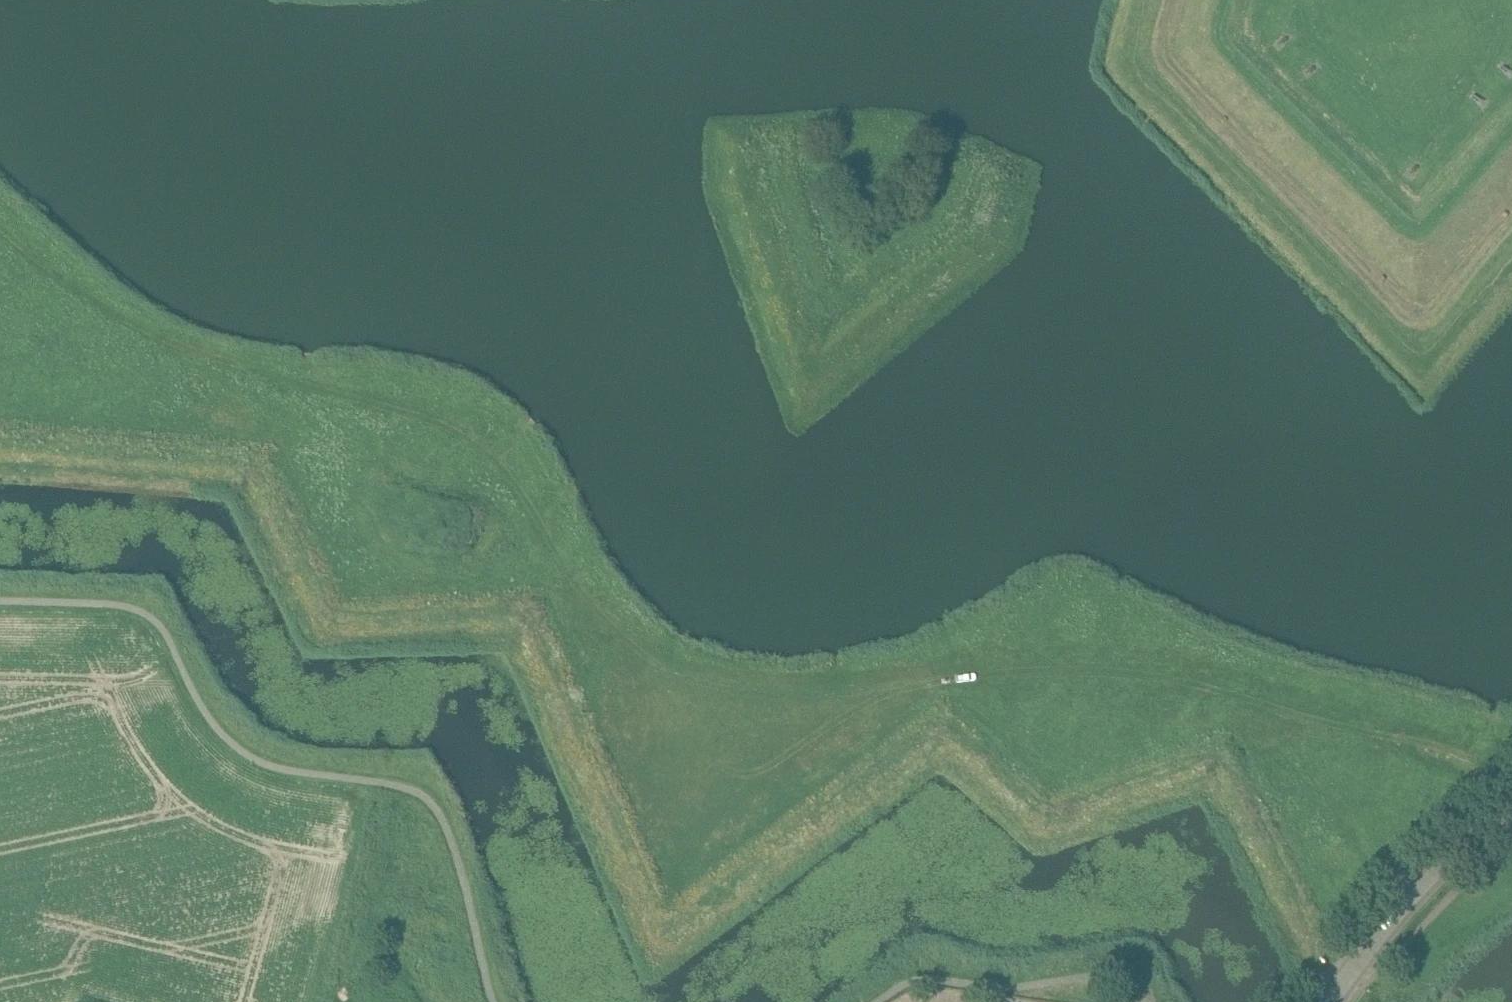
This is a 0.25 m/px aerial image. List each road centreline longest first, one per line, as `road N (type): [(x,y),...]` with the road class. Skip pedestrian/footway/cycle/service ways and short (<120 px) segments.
road 1 (tertiary): [(1329,1001),(1401,909),(1511,808)]

